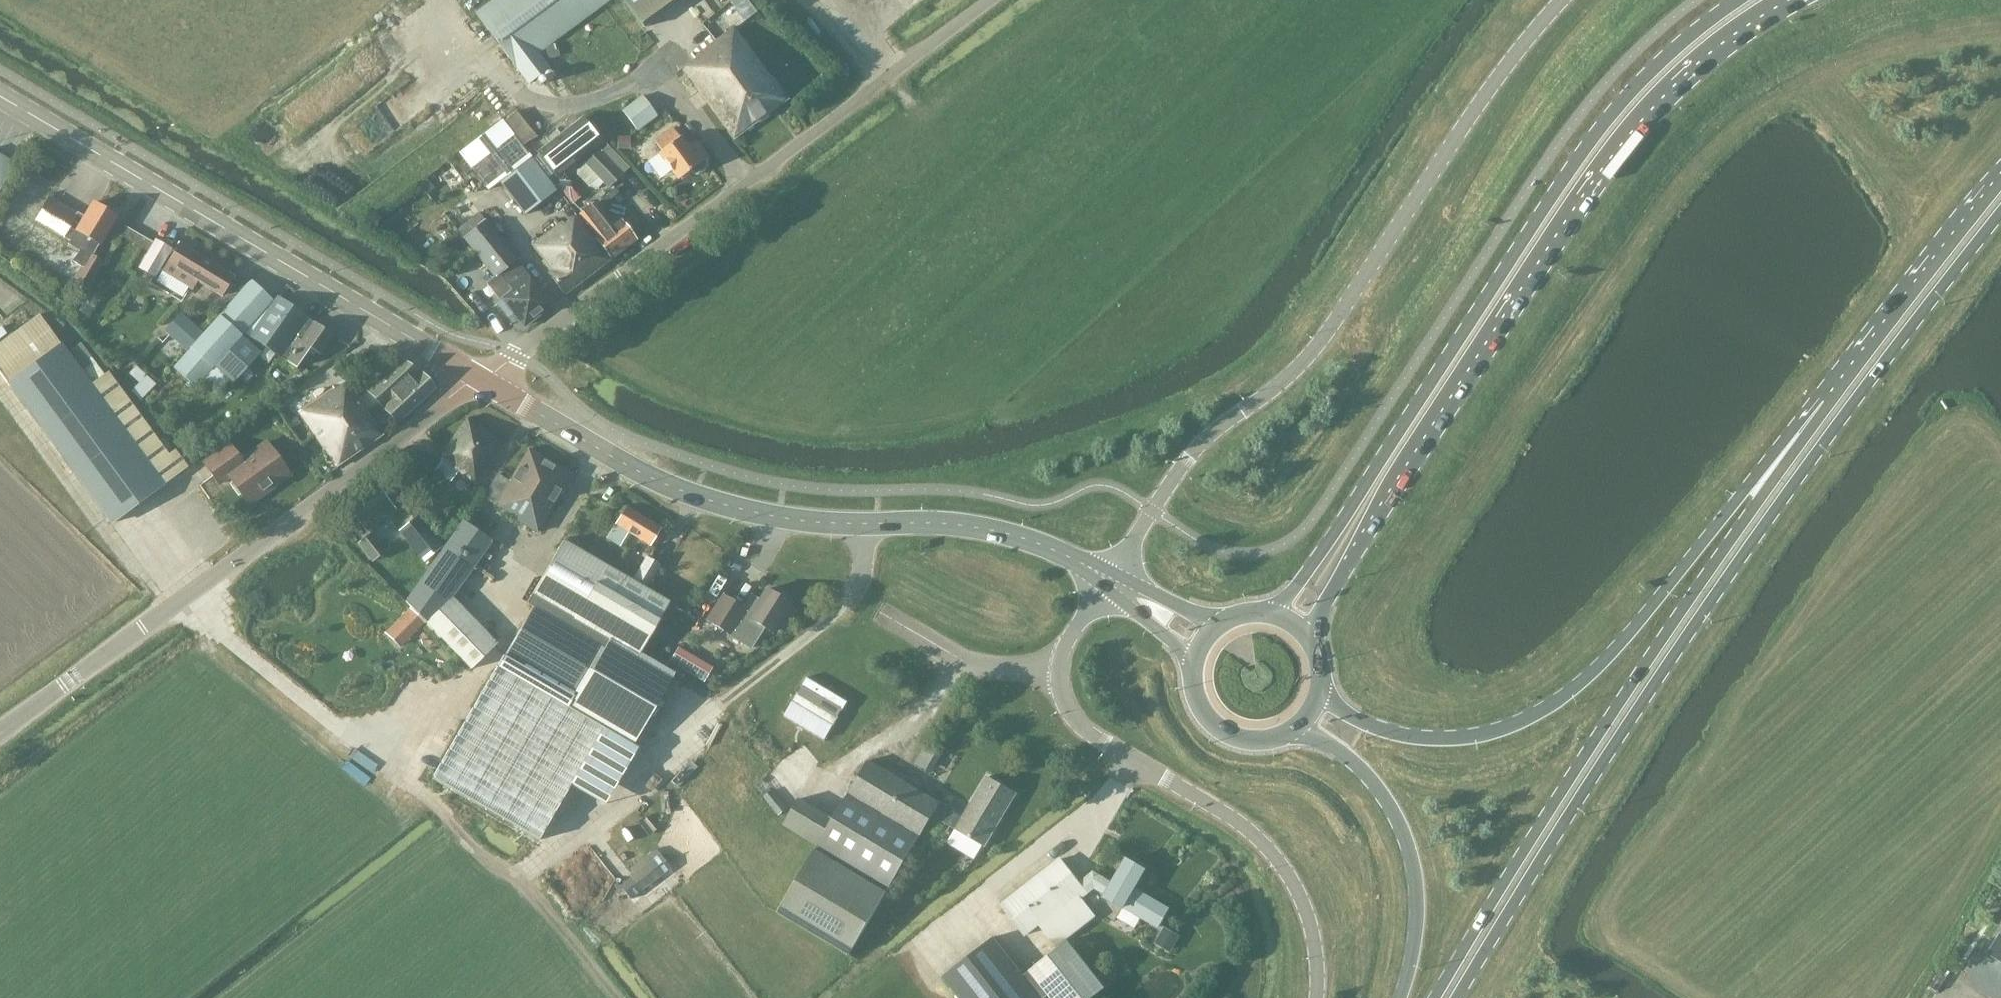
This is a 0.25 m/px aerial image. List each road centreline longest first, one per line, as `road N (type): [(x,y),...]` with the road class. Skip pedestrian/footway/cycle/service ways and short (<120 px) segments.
road 1 (primary): [(1454,997),(1739,557),(2000,209)]
road 2 (primary): [(1310,643),(1314,619),(1411,452),(1584,189),(1672,84),(1786,0)]
road 3 (primary): [(1734,0),(1600,125),(1356,499),(1282,605),(1262,613)]
road 4 (unclassified): [(1559,0),(1488,88),(1313,349),(1192,451),(1107,580)]
road 5 (primary): [(1827,402),(1629,685),(1433,997)]
road 6 (secondary): [(1107,580),(1051,549),(976,527),(829,524),(701,499),(477,377)]
road 7 (primary): [(1827,402),(1605,659),(1534,716),(1474,737),(1405,737),(1359,722),(1320,692)]
road 8 (unclassified): [(477,377),(988,0)]
road 9 (unclassified): [(0,730),(477,377)]
road 10 (secondary): [(477,377),(0,95)]
road 11 (unclassified): [(1109,747),(1242,826),(1274,856),(1311,931),(1315,997)]
road 12 (primary): [(1293,731),(1359,768),(1399,825),(1416,911),(1398,997)]
road 13 (primary): [(2000,180),(1827,402)]
road 14 (unclassified): [(1058,678),(972,665),(883,613)]
road 15 (primary): [(1190,670),(1201,713),(1230,737),(1267,741),(1293,731)]

